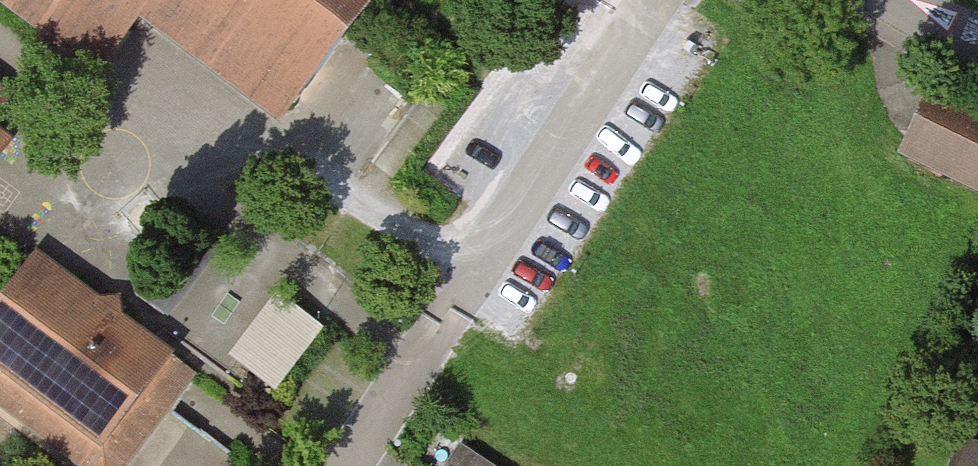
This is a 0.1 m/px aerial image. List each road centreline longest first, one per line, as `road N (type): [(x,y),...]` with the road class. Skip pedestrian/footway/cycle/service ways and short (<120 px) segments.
road 1 (residential): [(665,0),(361,465)]

